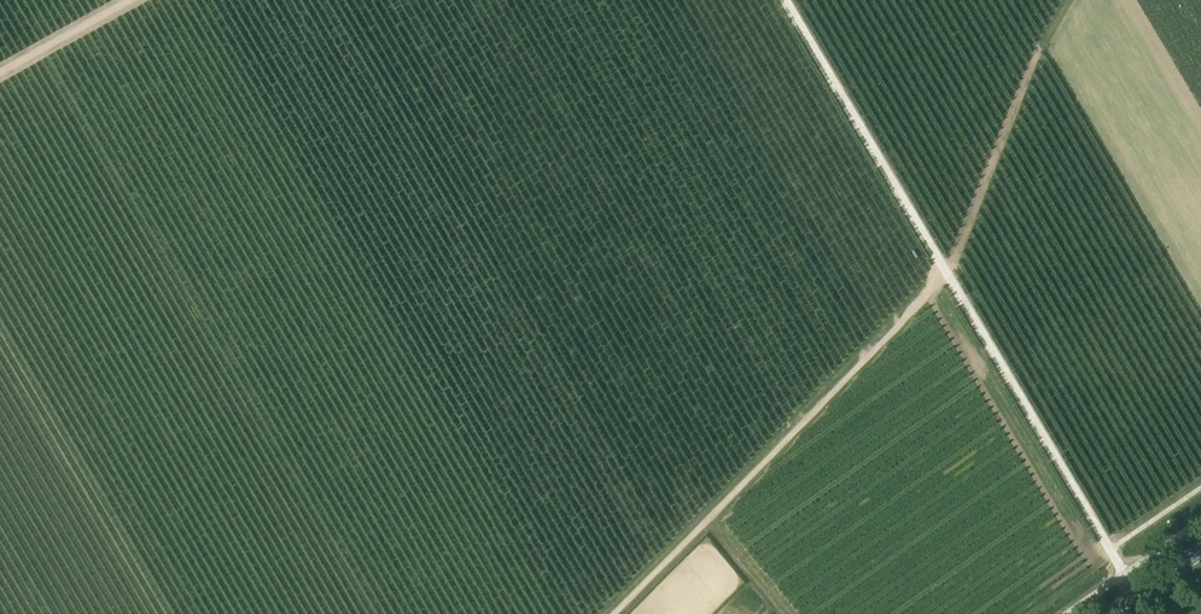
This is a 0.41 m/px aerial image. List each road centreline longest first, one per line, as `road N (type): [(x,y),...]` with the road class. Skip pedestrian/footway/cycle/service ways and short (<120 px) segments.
road 1 (track): [(1063,0),(940,280),(612,613)]
road 2 (track): [(1139,595),(785,0)]
road 3 (track): [(0,75),(134,0)]

